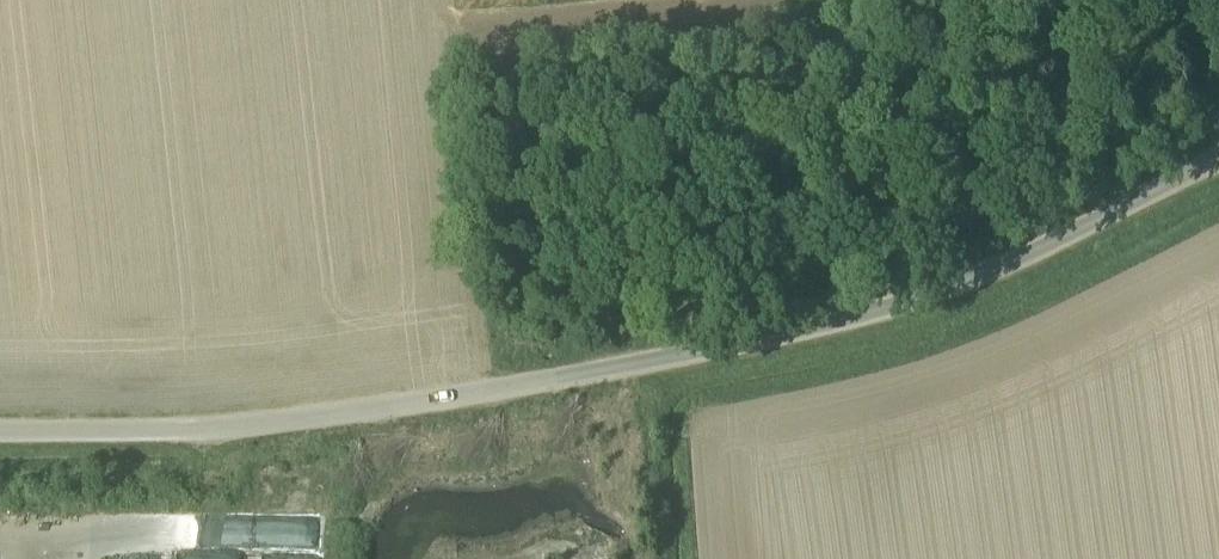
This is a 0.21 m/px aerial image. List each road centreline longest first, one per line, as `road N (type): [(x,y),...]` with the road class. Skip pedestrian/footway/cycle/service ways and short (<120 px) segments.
road 1 (unclassified): [(0,436),(134,438),(339,420),(713,352),(973,283),(1218,164)]

